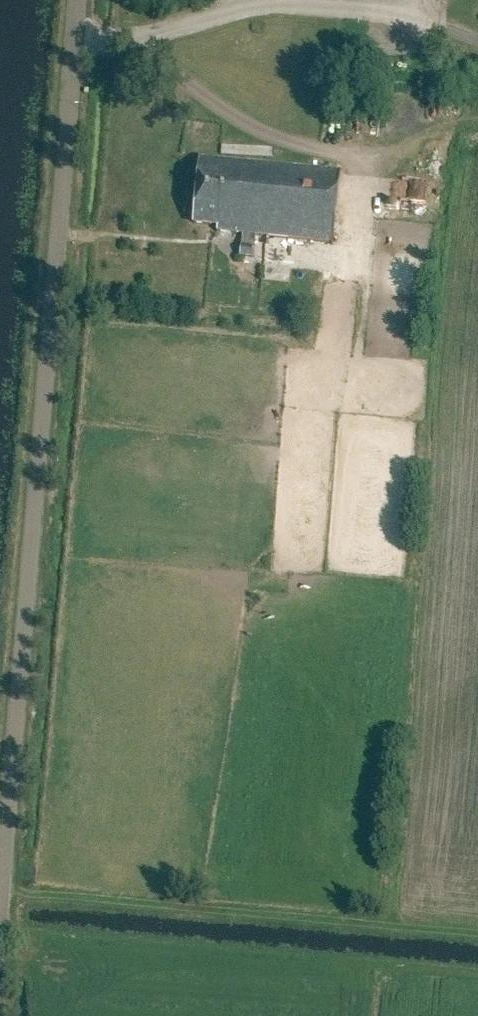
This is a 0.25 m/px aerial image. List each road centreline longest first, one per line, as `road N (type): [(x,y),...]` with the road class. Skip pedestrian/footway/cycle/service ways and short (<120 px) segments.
road 1 (unclassified): [(0,908),(79,0)]

